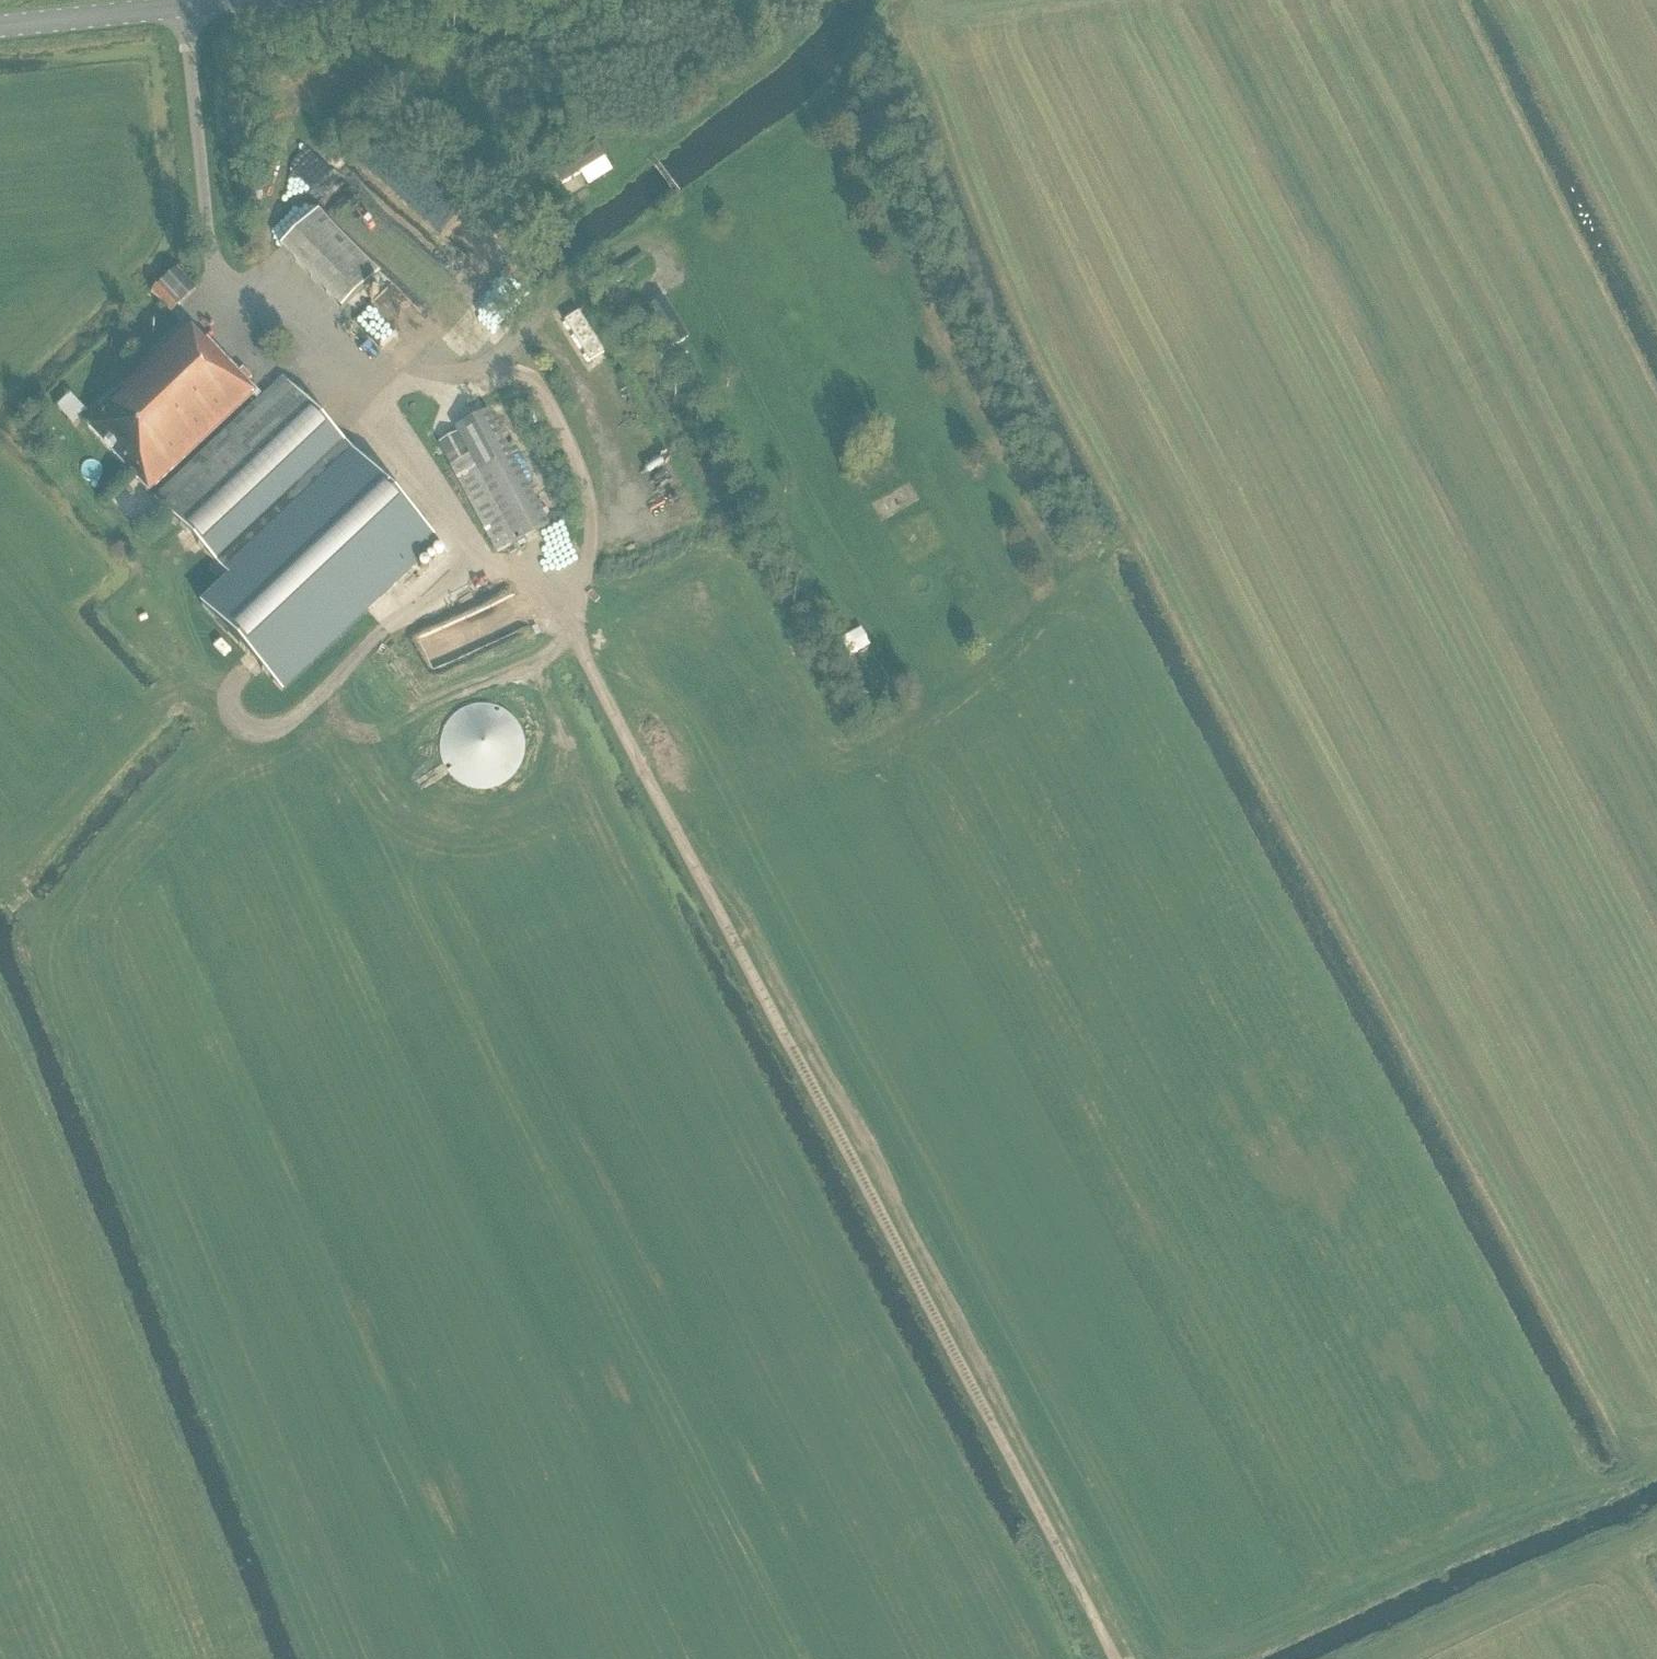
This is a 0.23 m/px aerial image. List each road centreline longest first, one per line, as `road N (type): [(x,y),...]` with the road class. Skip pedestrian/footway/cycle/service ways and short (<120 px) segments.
road 1 (secondary): [(0,30),(276,0)]

